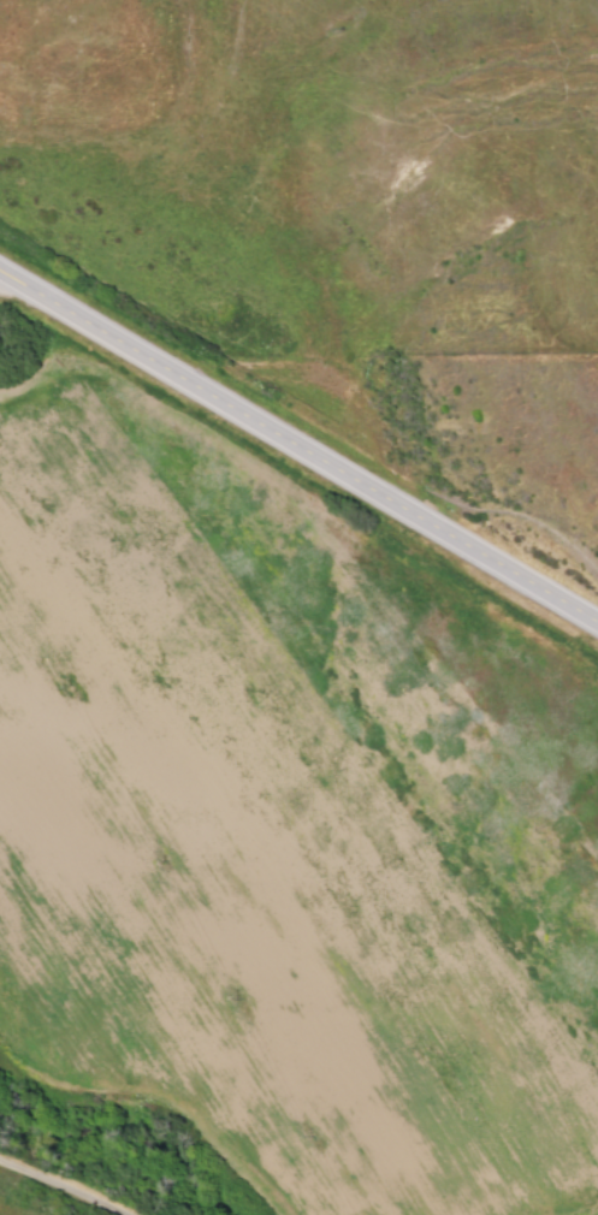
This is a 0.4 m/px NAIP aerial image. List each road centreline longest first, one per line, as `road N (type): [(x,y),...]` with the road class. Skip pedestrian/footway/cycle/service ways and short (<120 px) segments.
road 1 (tertiary): [(0,271),(597,619)]

